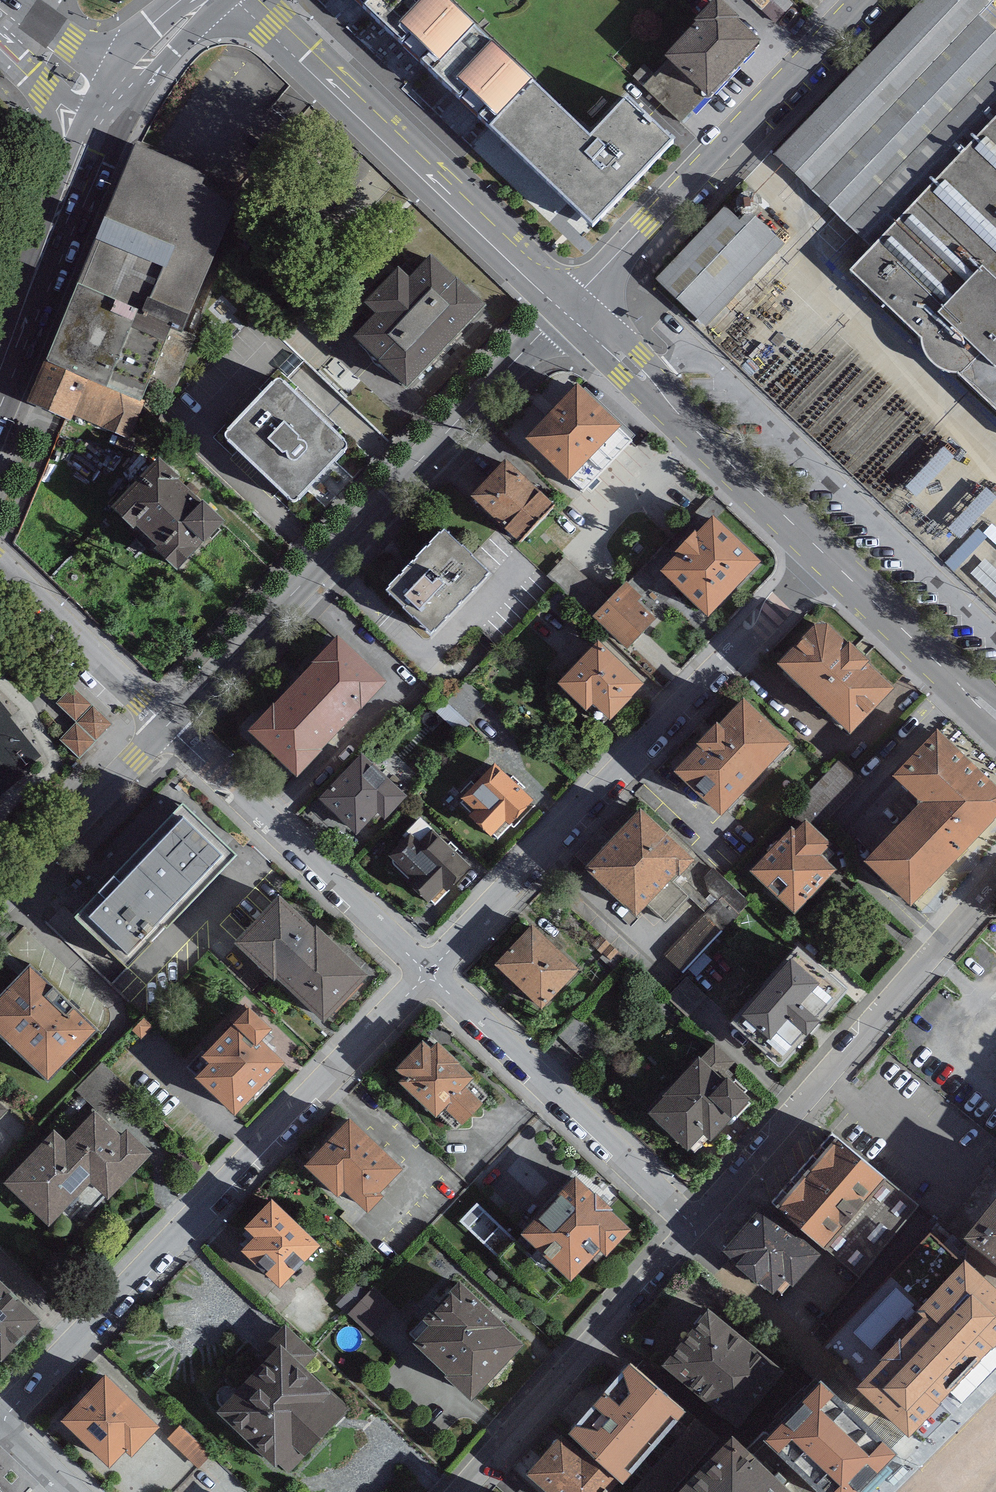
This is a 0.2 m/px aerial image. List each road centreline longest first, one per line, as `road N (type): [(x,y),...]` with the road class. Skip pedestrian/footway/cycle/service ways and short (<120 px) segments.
road 1 (residential): [(427,974),(0,1417)]
road 2 (residential): [(567,307),(166,725)]
road 3 (residential): [(826,557),(427,974)]
road 4 (residential): [(995,881),(690,1230)]
road 5 (tertiary): [(858,0),(567,307)]
road 6 (unclassified): [(270,22),(567,307)]
road 7 (residential): [(690,1230),(427,974)]
road 8 (residential): [(427,974),(166,725)]
road 9 (tertiary): [(567,307),(826,557)]
road 10 (residential): [(690,1230),(451,1491)]
road 11 (primary): [(88,138),(0,373)]
road 12 (residential): [(0,894),(166,725)]
road 13 (residential): [(166,725),(0,570)]
road 14 (tertiary): [(826,557),(956,681)]
road 15 (residential): [(690,1230),(802,1343)]

